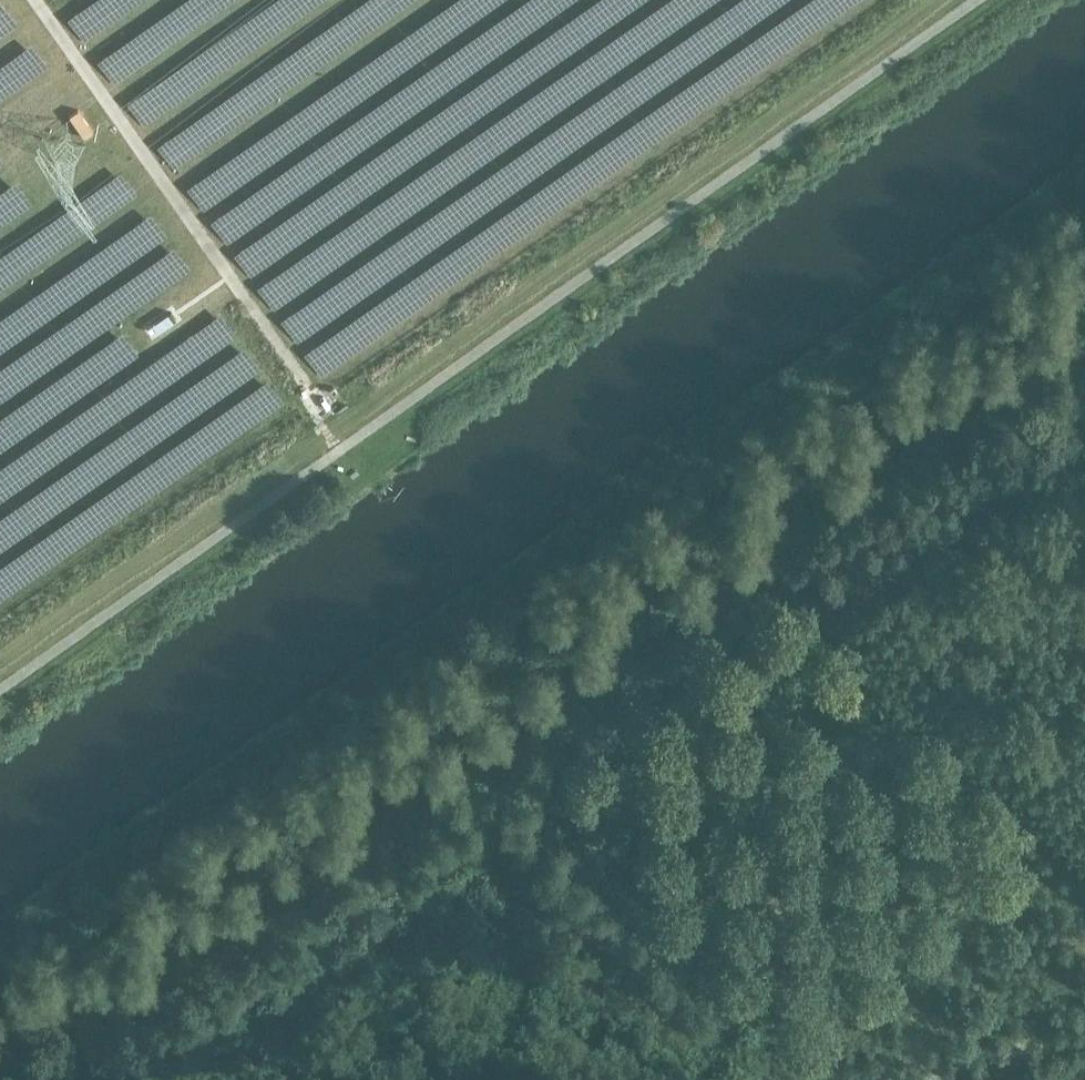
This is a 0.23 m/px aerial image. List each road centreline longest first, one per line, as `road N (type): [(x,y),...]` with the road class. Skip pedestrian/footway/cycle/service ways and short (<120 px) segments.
road 1 (track): [(0,982),(147,888),(1084,228)]

